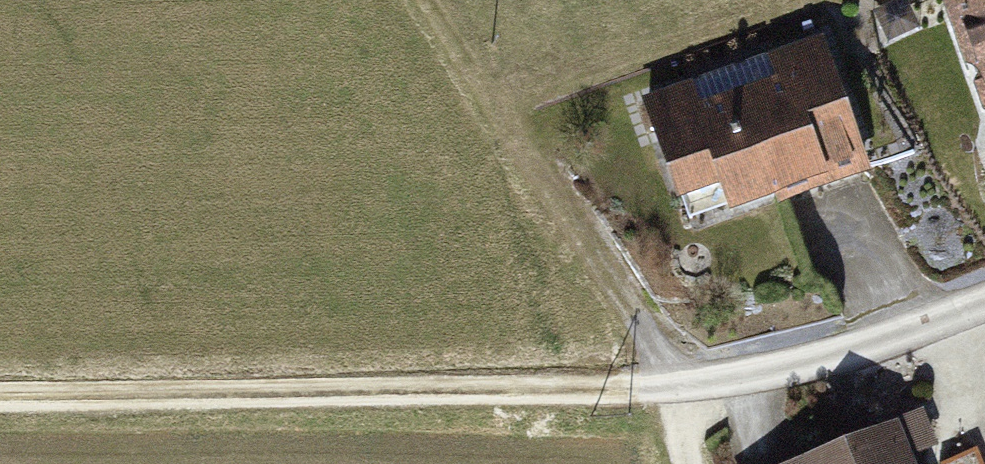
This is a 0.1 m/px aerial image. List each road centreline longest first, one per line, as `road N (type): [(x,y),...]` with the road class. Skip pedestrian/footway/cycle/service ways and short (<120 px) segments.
road 1 (track): [(643,386),(0,407)]
road 2 (track): [(643,386),(404,0)]
road 3 (residential): [(643,386),(812,344),(984,285)]

